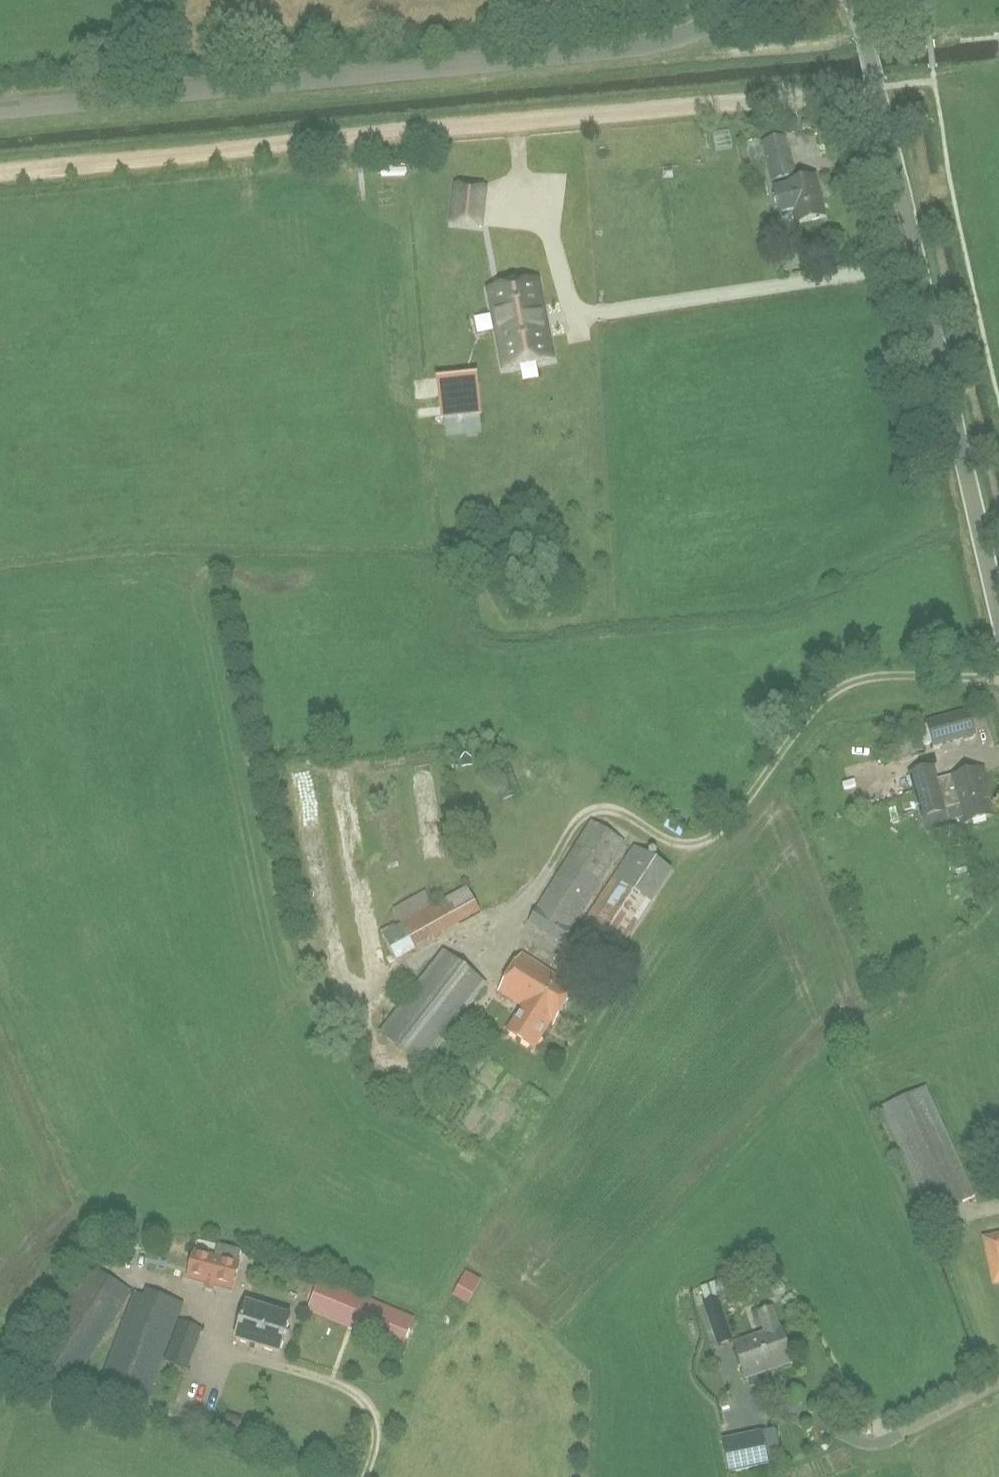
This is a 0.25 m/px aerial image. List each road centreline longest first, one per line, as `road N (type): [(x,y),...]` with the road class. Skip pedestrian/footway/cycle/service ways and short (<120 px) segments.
road 1 (track): [(0,175),(876,89)]
road 2 (unclassified): [(0,111),(655,44),(693,34),(747,0)]
road 3 (unclassified): [(998,619),(850,0)]

